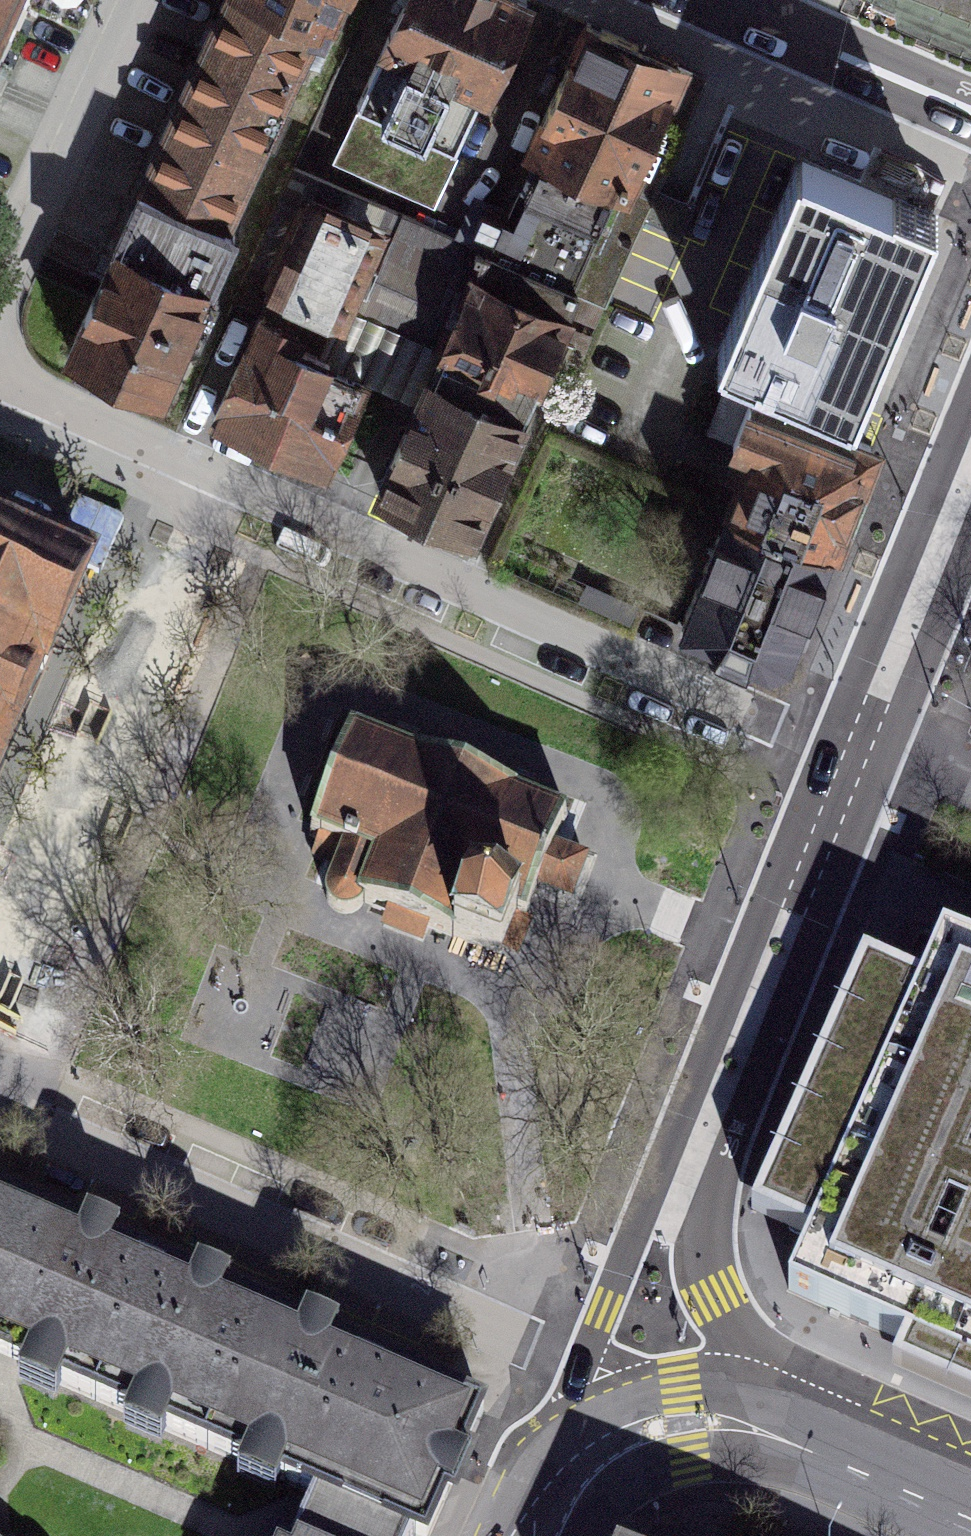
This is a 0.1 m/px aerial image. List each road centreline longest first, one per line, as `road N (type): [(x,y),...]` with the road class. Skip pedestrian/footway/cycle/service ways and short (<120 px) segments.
road 1 (residential): [(853,761),(0,378)]
road 2 (residential): [(0,1112),(580,1363)]
road 3 (residential): [(853,761),(686,1180)]
road 4 (residential): [(0,290),(131,0)]
road 5 (residential): [(970,469),(853,761)]
road 6 (tertiary): [(970,111),(706,0)]
road 7 (primary): [(816,1453),(690,1455),(657,1464),(606,1497),(571,1535)]
road 8 (residential): [(763,1396),(714,1298),(686,1180)]
road 9 (primary): [(763,1396),(682,1388),(600,1416),(548,1448)]
road 10 (residential): [(686,1180),(648,1199),(580,1363)]
road 11 (primary): [(970,1521),(816,1453)]

